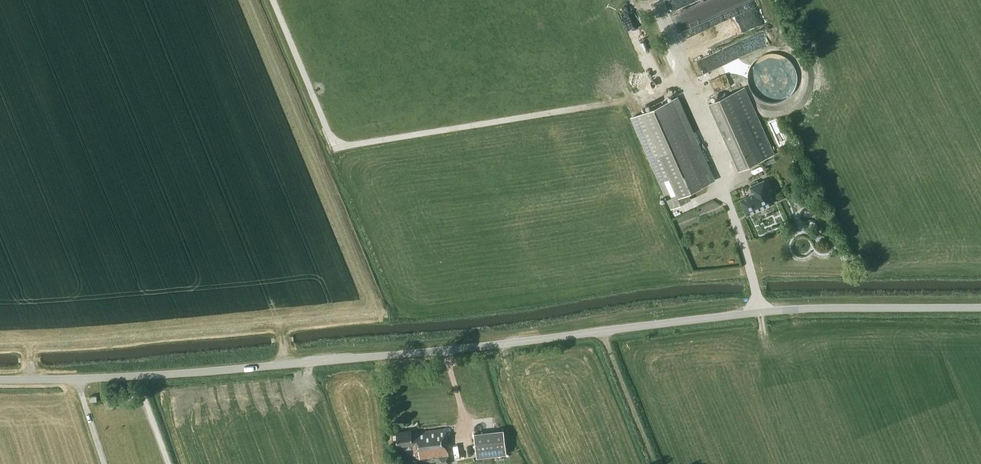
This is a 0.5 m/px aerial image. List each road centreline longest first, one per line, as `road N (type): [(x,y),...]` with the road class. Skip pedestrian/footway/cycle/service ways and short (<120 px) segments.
road 1 (unclassified): [(0,380),(270,366),(762,312),(980,309)]
road 2 (track): [(689,76),(630,100),(335,149),(273,0)]

